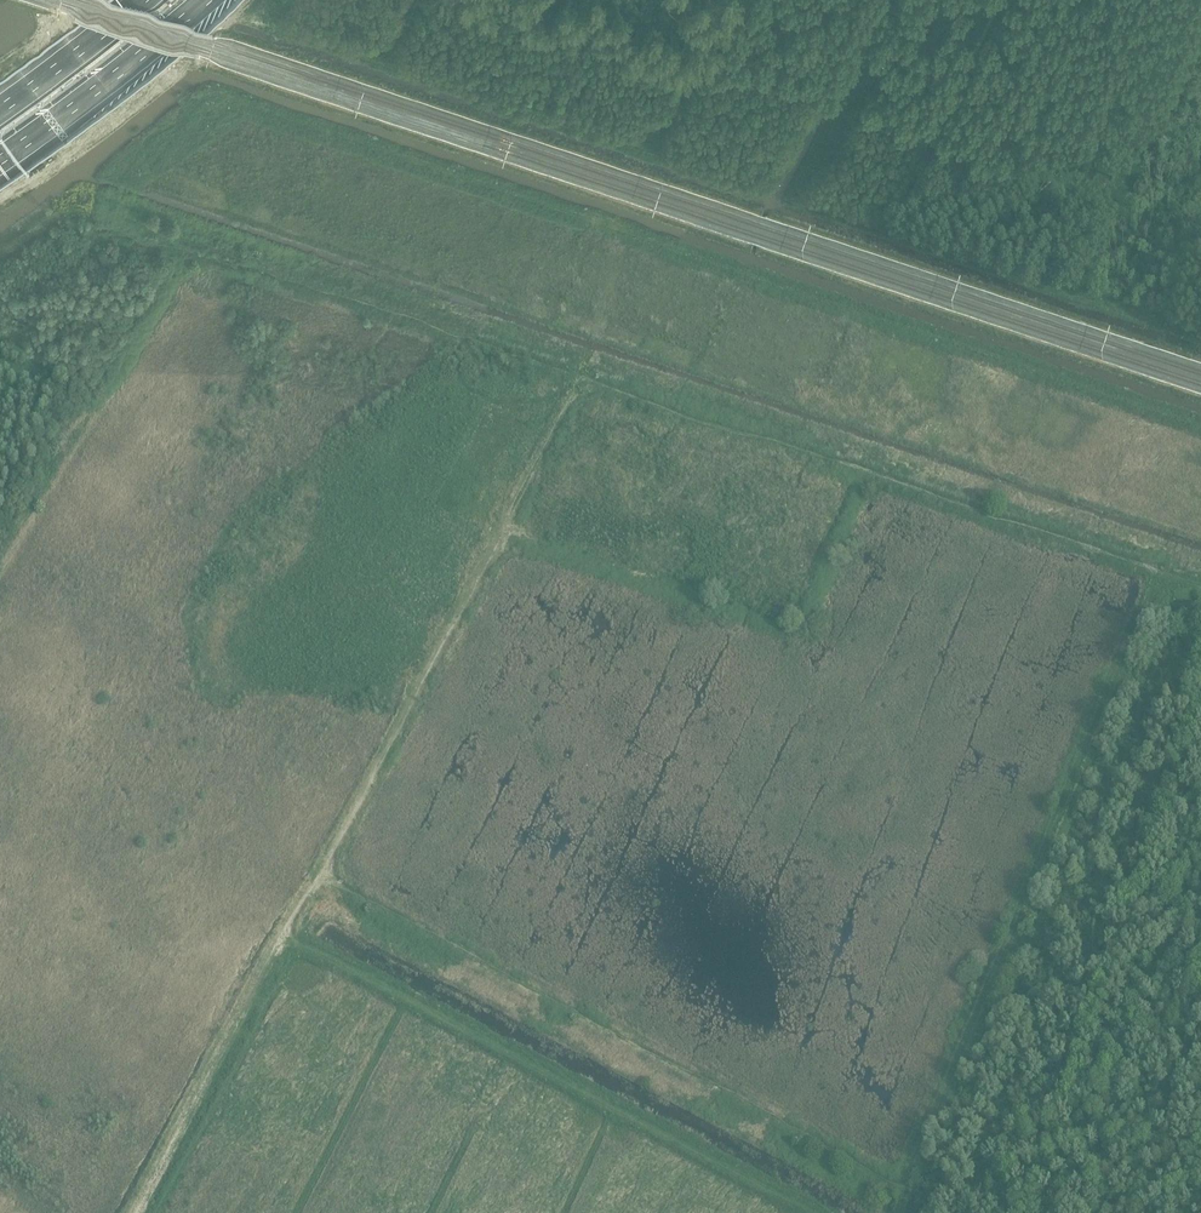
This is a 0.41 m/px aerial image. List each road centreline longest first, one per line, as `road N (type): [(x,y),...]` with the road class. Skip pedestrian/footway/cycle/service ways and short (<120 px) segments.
road 1 (motorway): [(0,160),(207,0)]
road 2 (motorway): [(138,0),(0,110)]

